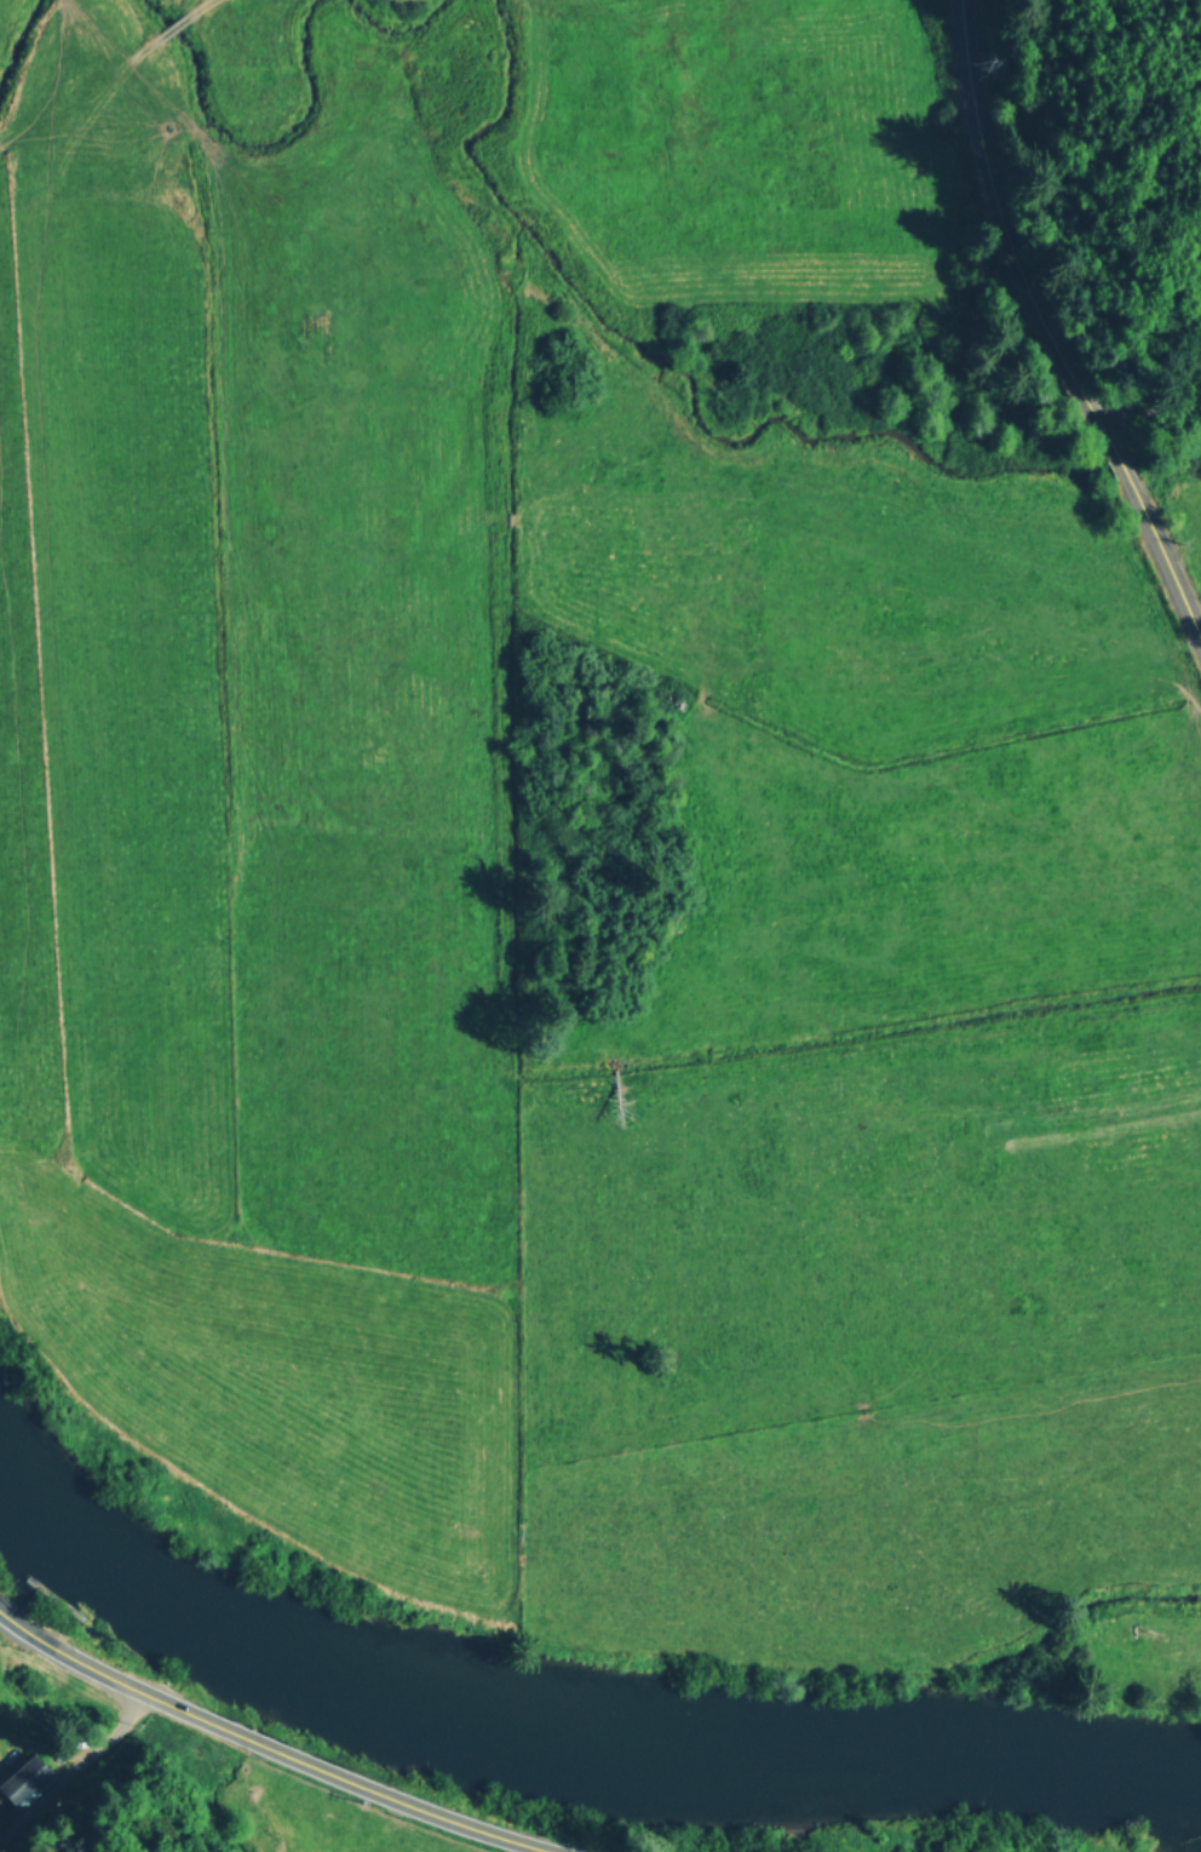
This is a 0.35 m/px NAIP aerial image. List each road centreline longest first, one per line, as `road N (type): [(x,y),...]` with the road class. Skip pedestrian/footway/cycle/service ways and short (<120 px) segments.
road 1 (tertiary): [(1200,640),(1134,486),(1033,309),(970,86),(961,0)]
road 2 (tertiary): [(564,1851),(385,1793),(130,1686),(0,1611)]

